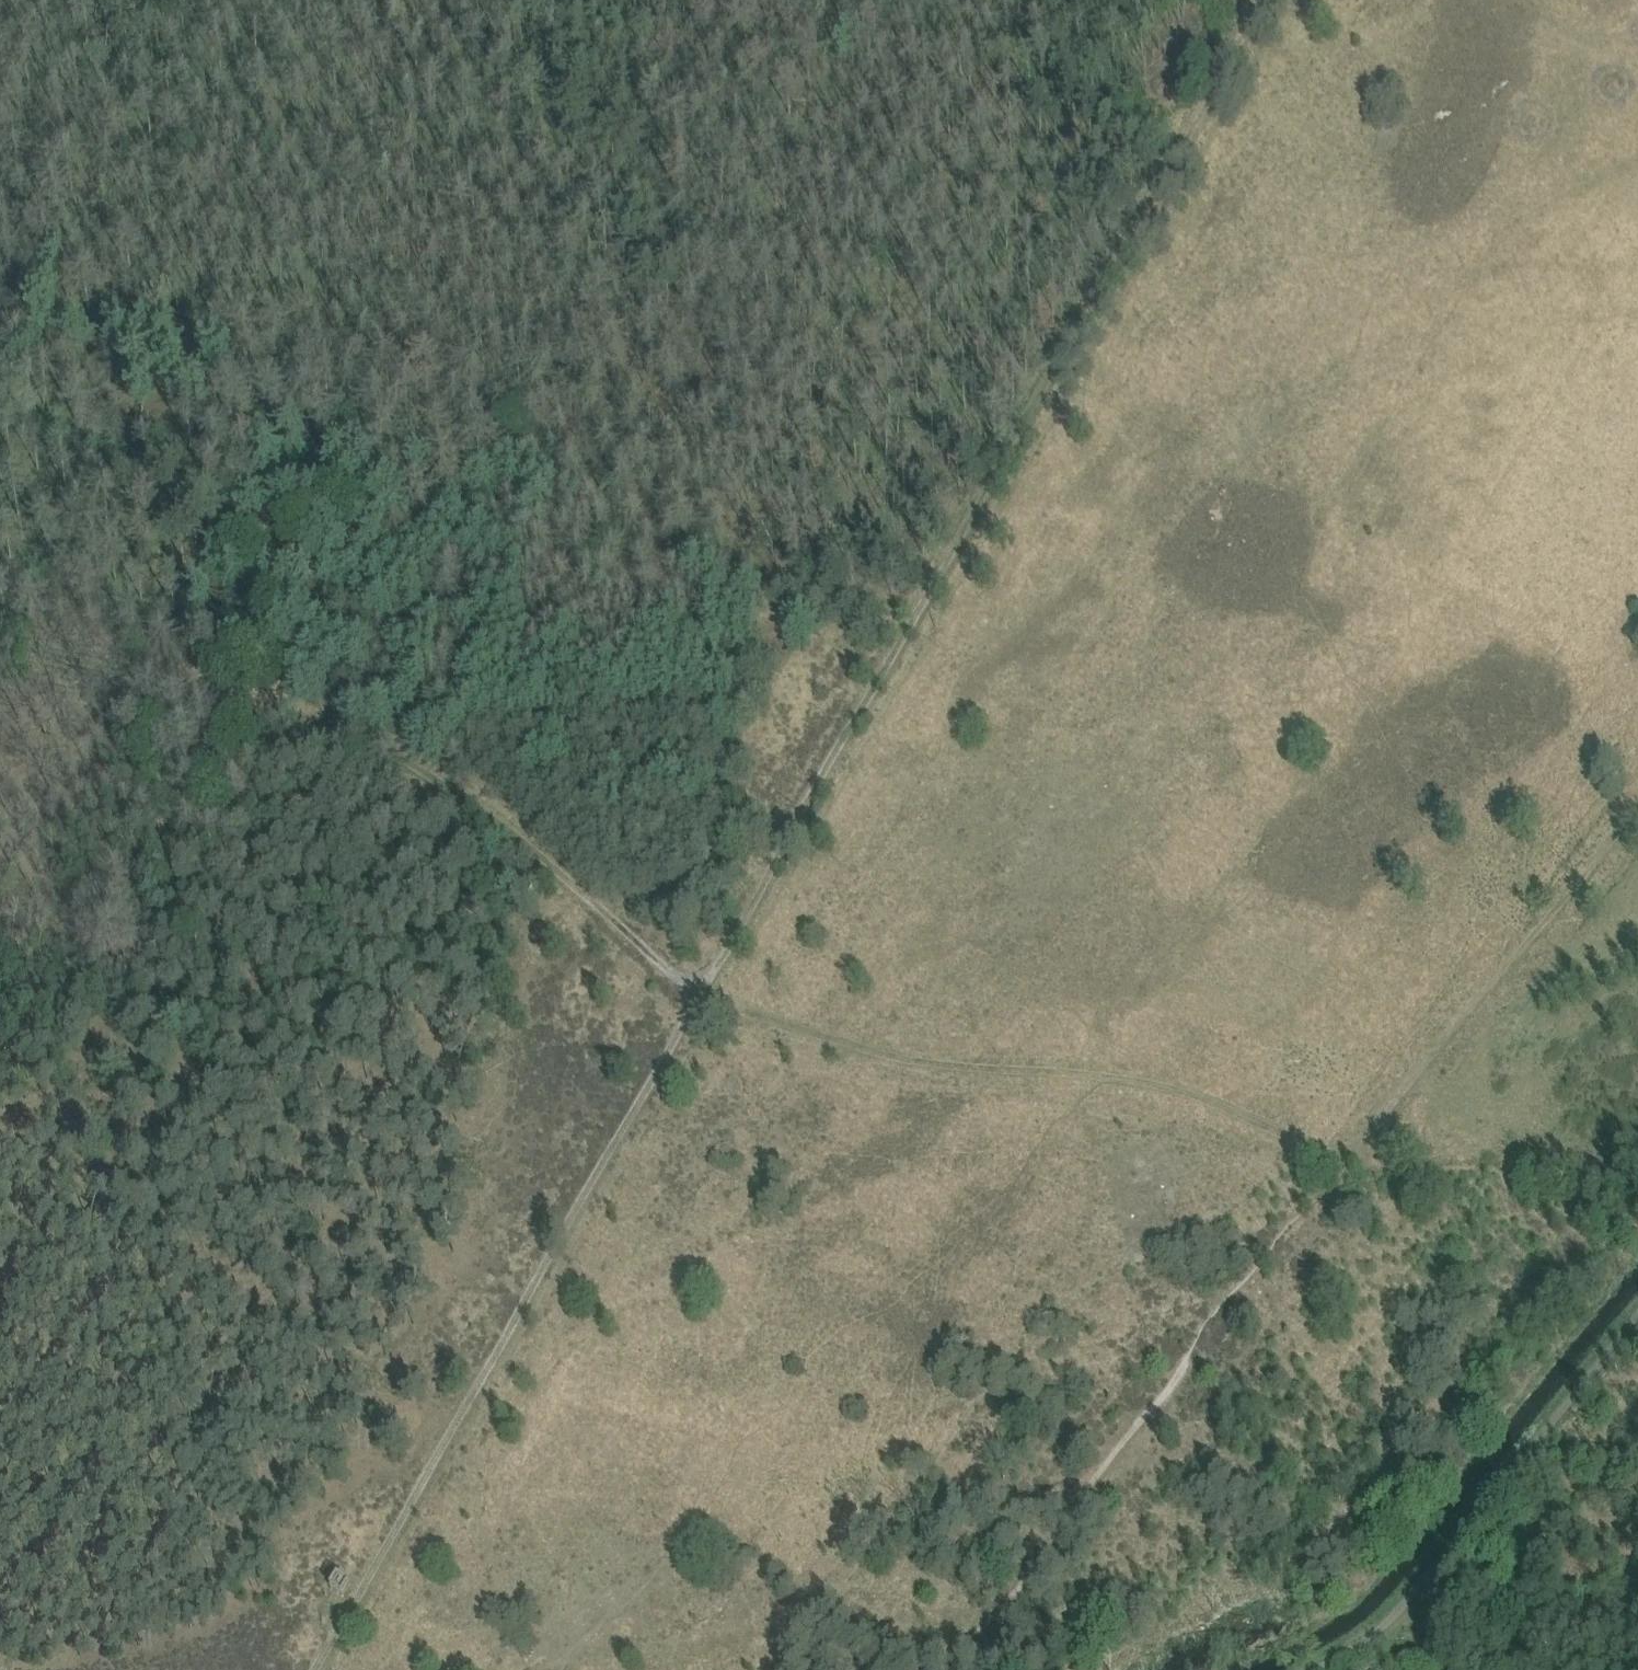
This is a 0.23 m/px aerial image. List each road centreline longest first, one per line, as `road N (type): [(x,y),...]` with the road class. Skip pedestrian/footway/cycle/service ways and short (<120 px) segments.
road 1 (track): [(1272,0),(702,998)]
road 2 (track): [(702,998),(503,827),(397,759),(288,711),(188,682),(0,649)]
road 3 (track): [(702,998),(313,1669)]

